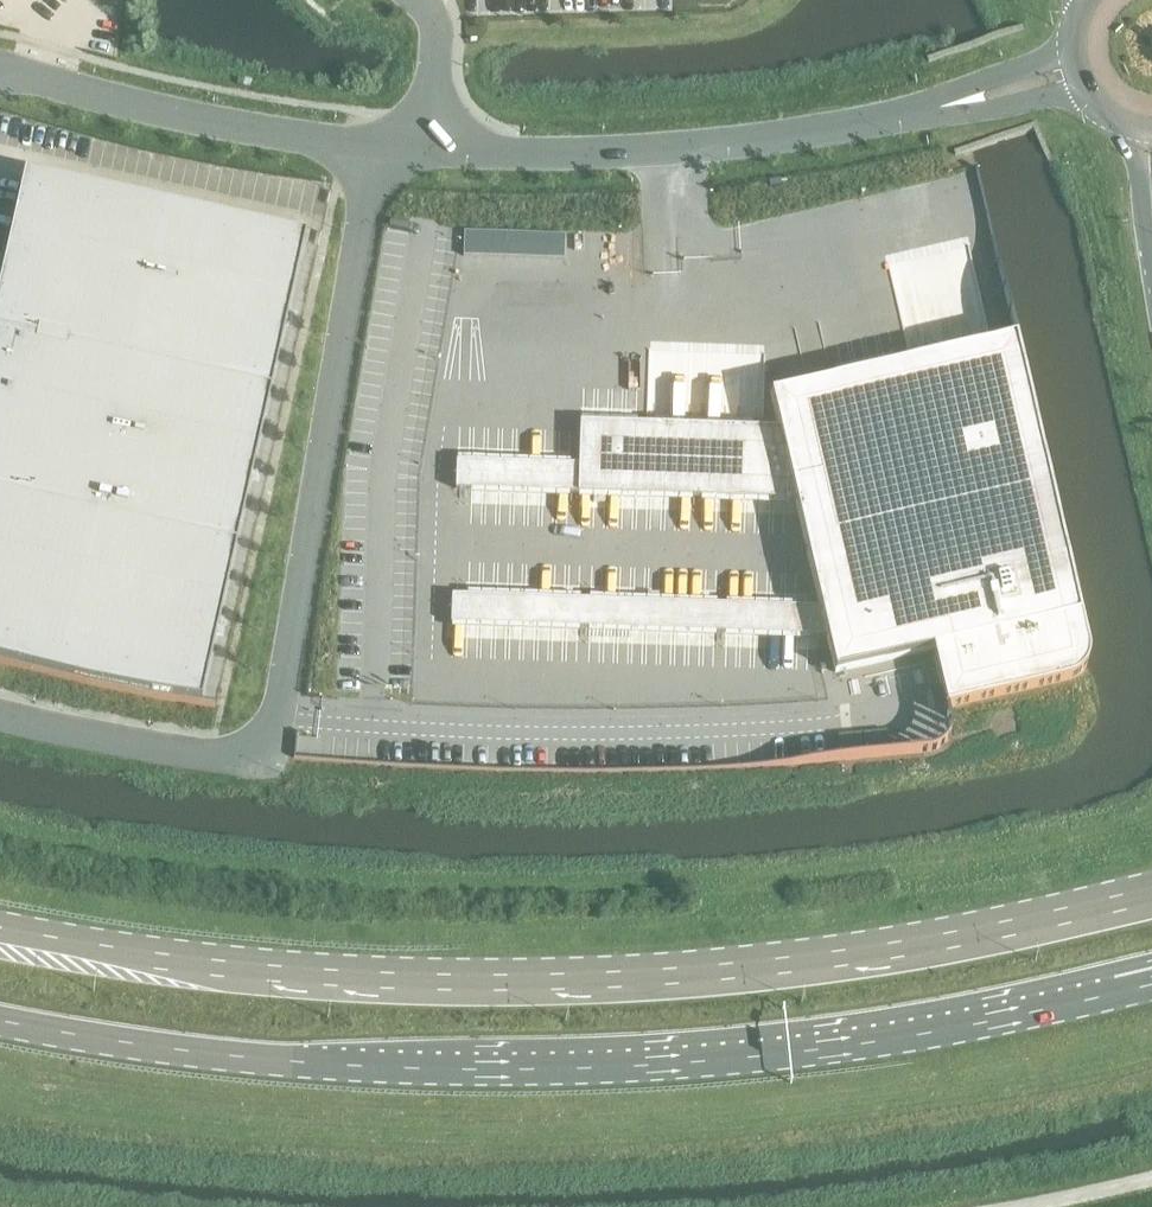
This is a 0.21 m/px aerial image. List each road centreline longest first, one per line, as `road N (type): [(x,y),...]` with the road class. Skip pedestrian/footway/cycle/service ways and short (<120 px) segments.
road 1 (primary): [(1151,894),(788,965),(633,979),(457,981),(216,968),(0,926)]
road 2 (primary): [(0,1019),(319,1060),(512,1068),(798,1053),(1151,982)]
road 3 (unclassified): [(0,716),(197,752),(266,743),(315,512),(379,139)]
road 4 (unclassified): [(958,102),(858,128),(677,146),(497,151),(424,144)]
road 5 (unclassified): [(379,139),(10,69)]
road 6 (unclassified): [(424,144),(443,62),(417,0)]
road 7 (track): [(1151,1177),(1004,1206)]
road 8 (secondary): [(1132,129),(1151,259)]
road 9 (unclassified): [(1073,50),(988,78),(958,102)]
road 10 (unclassified): [(958,102),(998,106),(1083,88)]

